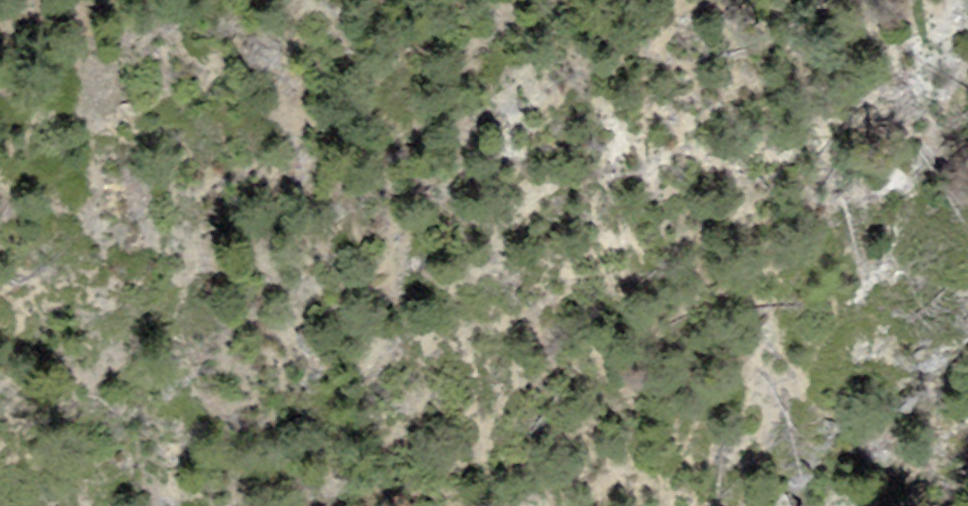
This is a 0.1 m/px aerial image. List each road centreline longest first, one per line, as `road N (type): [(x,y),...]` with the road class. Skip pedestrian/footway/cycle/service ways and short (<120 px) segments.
road 1 (motorway): [(967,58),(0,275)]
road 2 (motorway): [(252,505),(967,360)]

